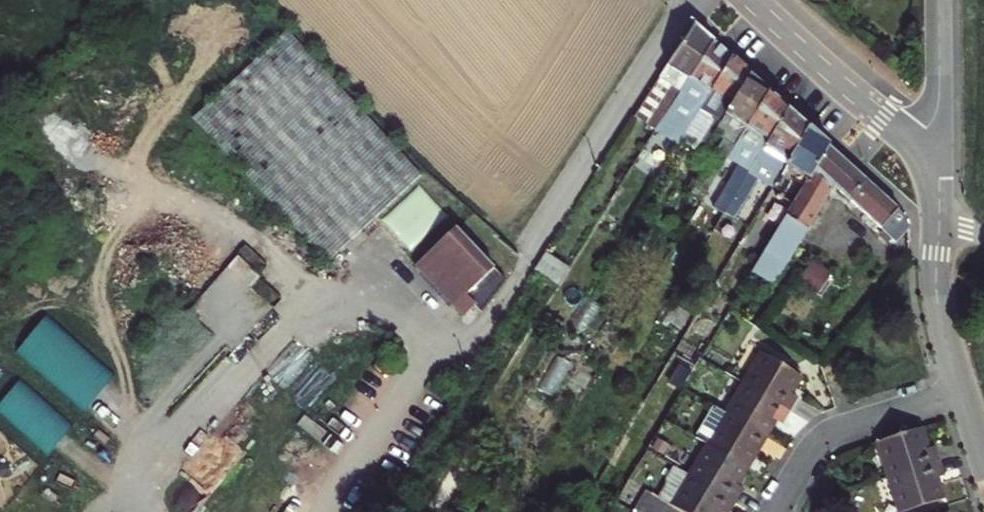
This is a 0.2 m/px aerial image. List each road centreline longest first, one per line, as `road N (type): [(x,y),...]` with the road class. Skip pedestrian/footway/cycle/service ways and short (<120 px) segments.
road 1 (residential): [(937,153),(880,116),(749,0)]
road 2 (residential): [(773,511),(827,441),(964,394)]
road 3 (residential): [(936,208),(937,298),(964,394)]
road 4 (residential): [(939,0),(937,153)]

